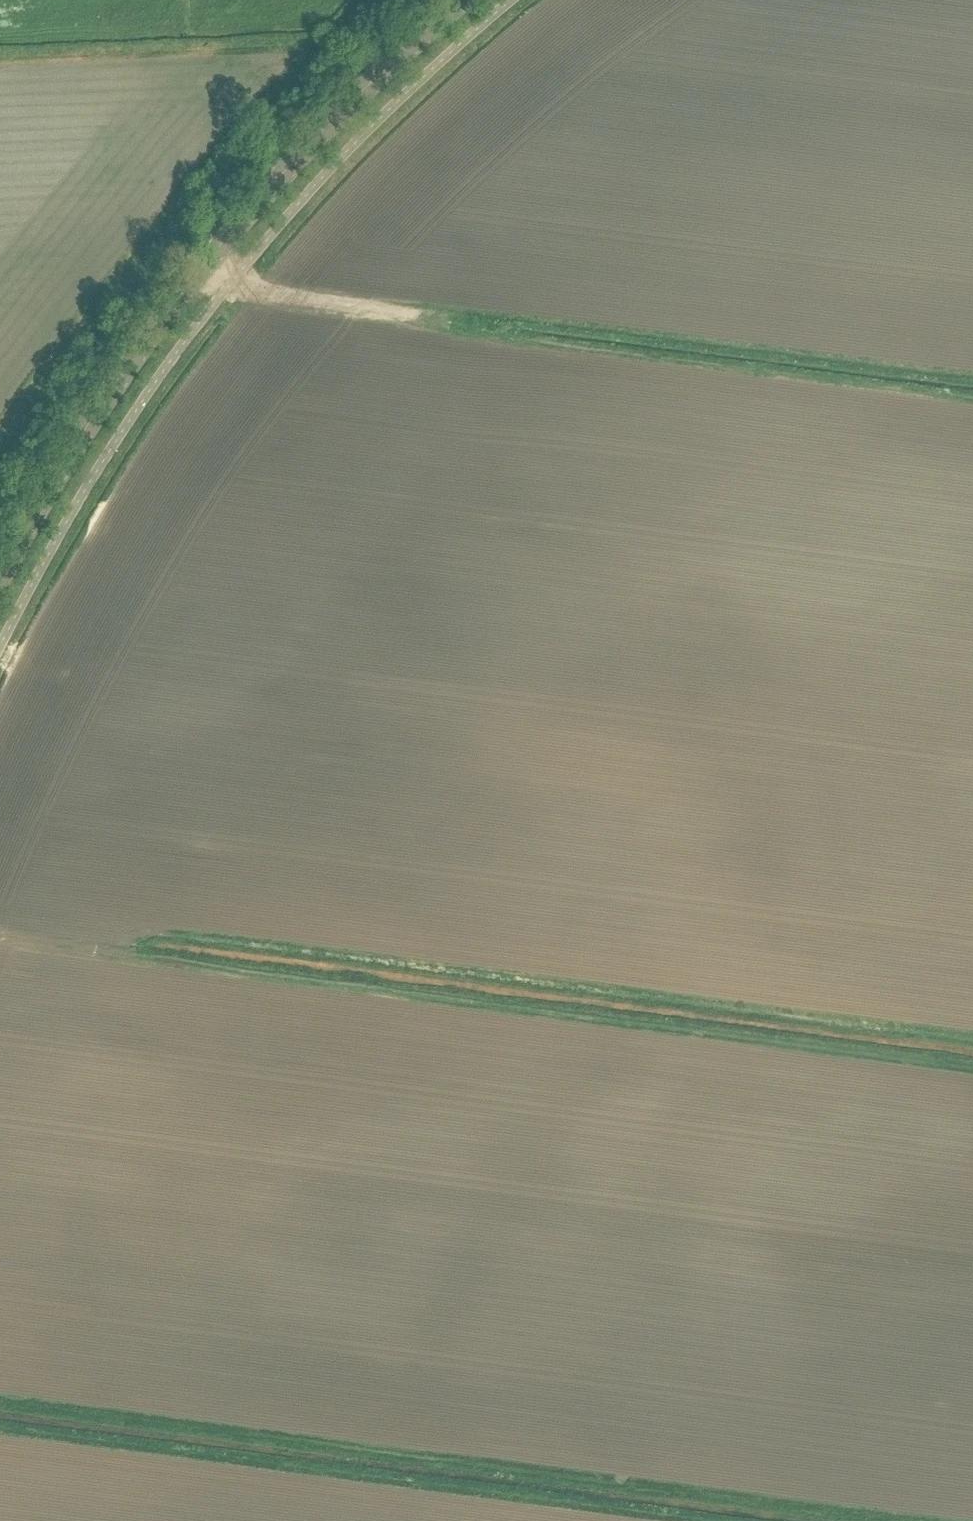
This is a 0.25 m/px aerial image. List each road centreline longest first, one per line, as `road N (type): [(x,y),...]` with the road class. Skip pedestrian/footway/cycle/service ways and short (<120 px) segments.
road 1 (secondary): [(0,581),(132,357),(301,156),(462,0)]

